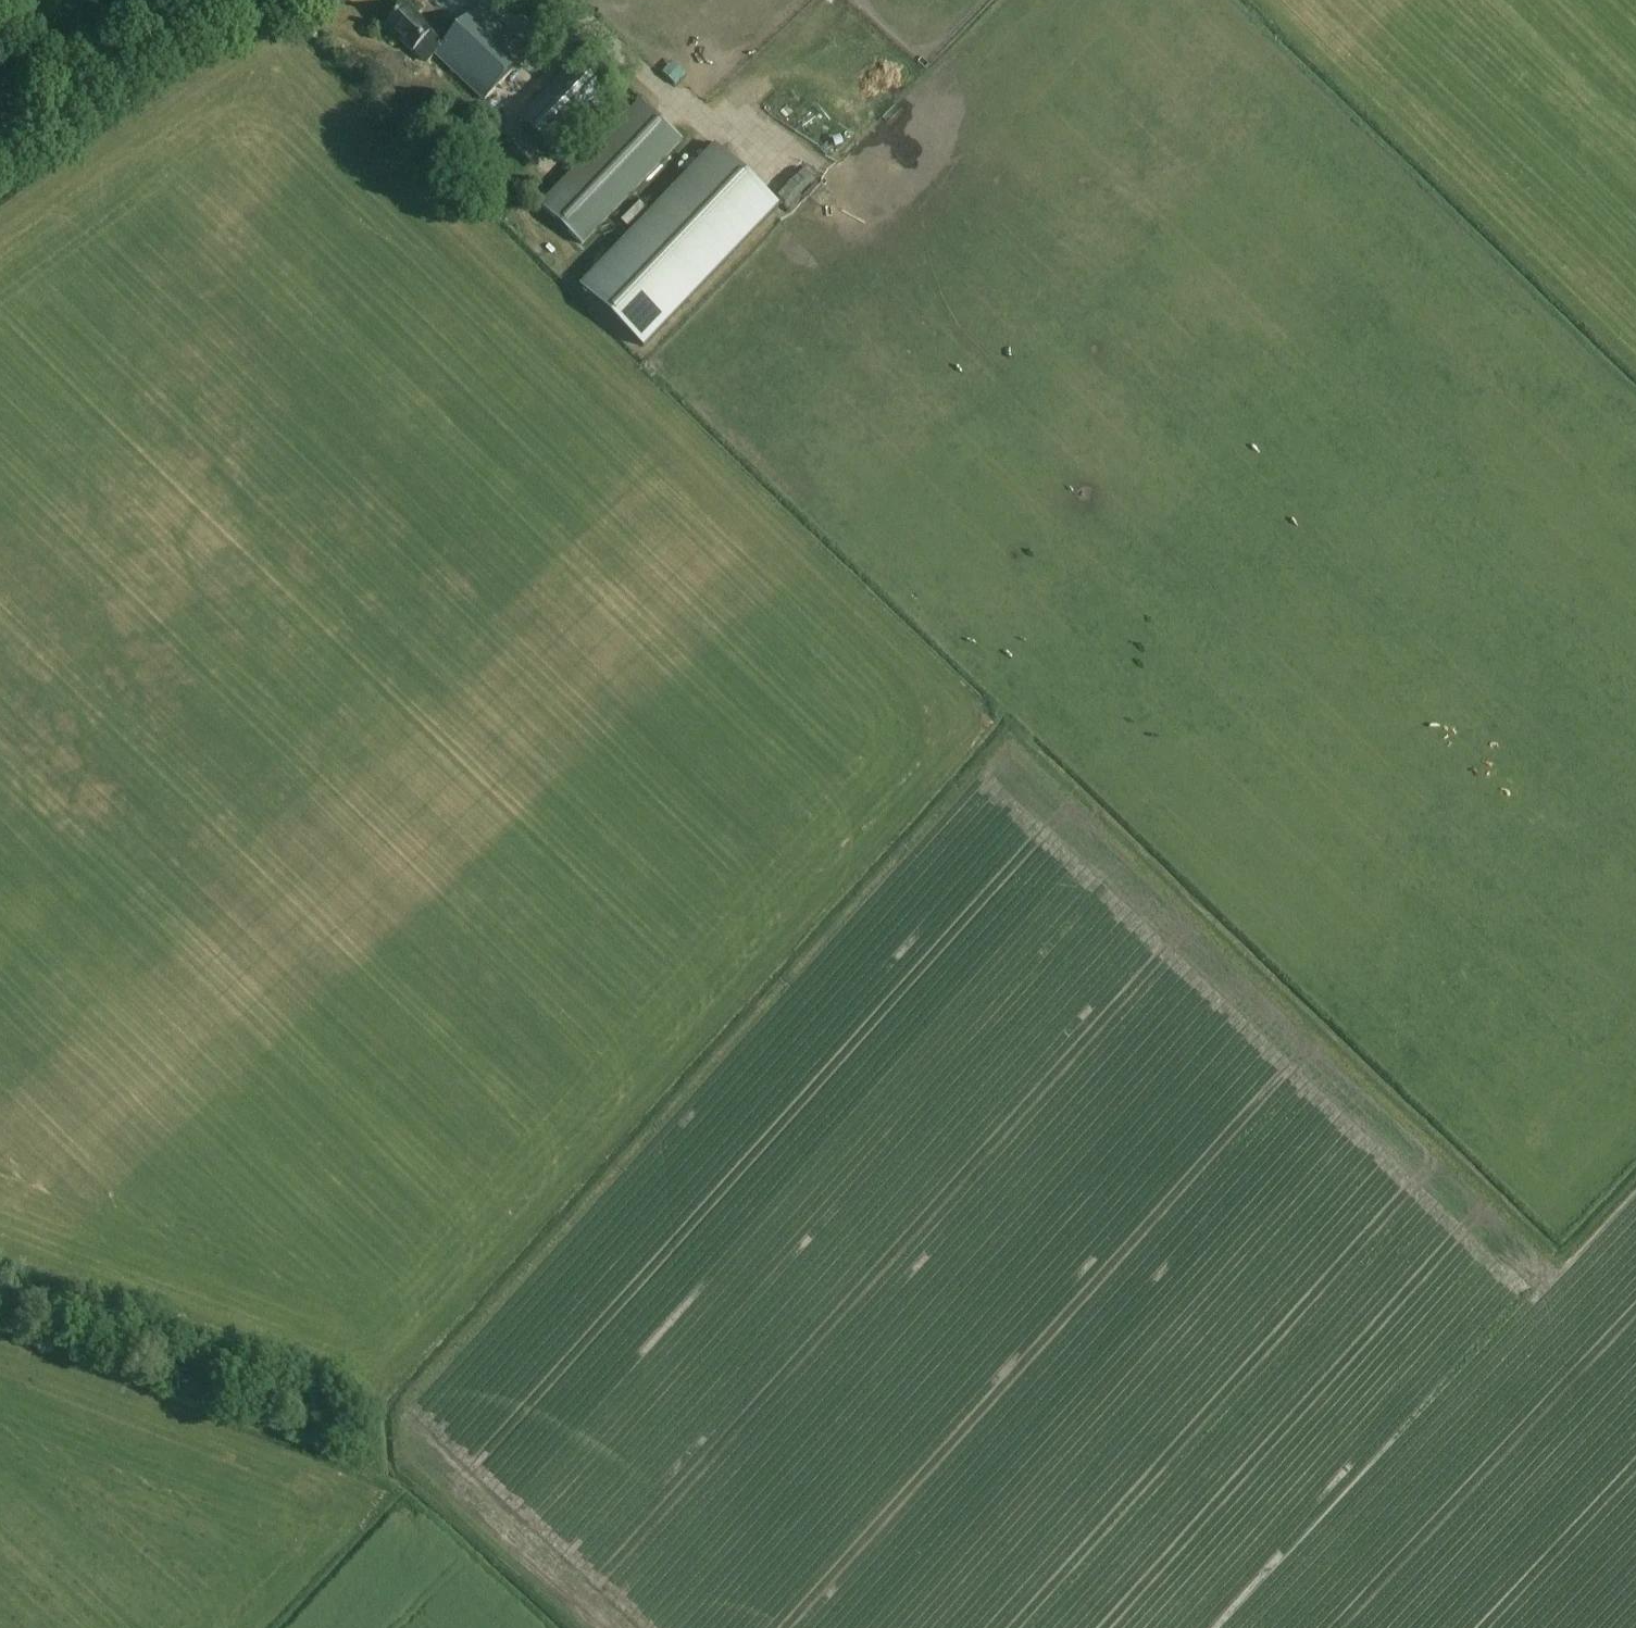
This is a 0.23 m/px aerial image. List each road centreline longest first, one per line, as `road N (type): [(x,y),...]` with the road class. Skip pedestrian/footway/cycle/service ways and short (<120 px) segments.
road 1 (unclassified): [(0,152),(217,0)]

